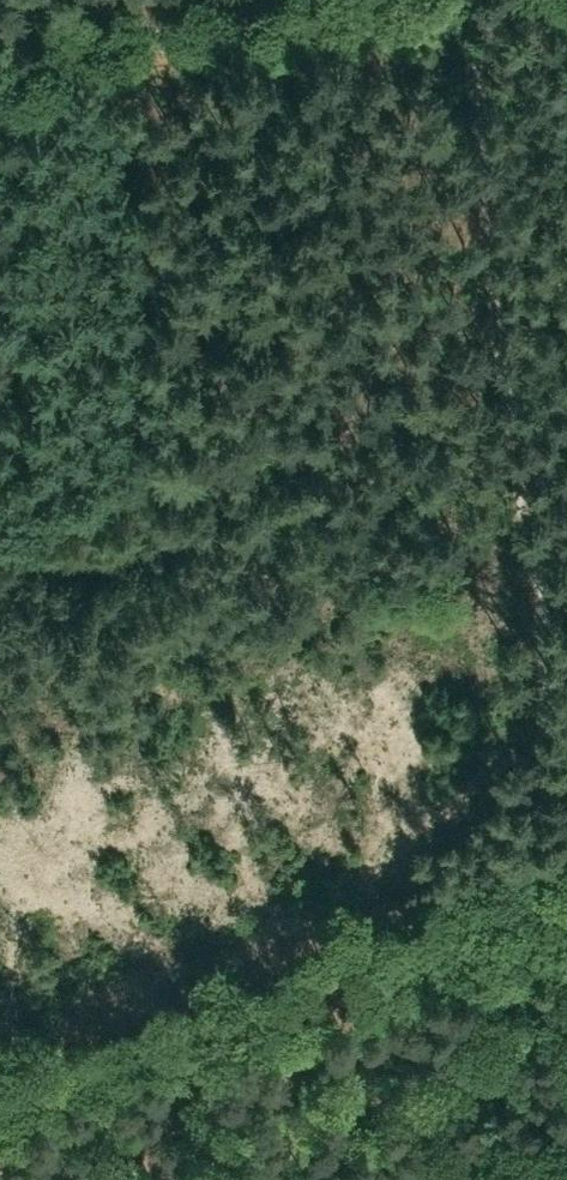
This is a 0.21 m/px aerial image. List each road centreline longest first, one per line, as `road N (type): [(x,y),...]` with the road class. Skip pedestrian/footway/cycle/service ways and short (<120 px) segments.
road 1 (track): [(455,0),(481,343),(524,556),(529,920)]
road 2 (track): [(0,1153),(431,1018),(504,1072),(566,1134)]
road 3 (track): [(0,1078),(529,920)]
road 4 (track): [(0,60),(410,0)]

